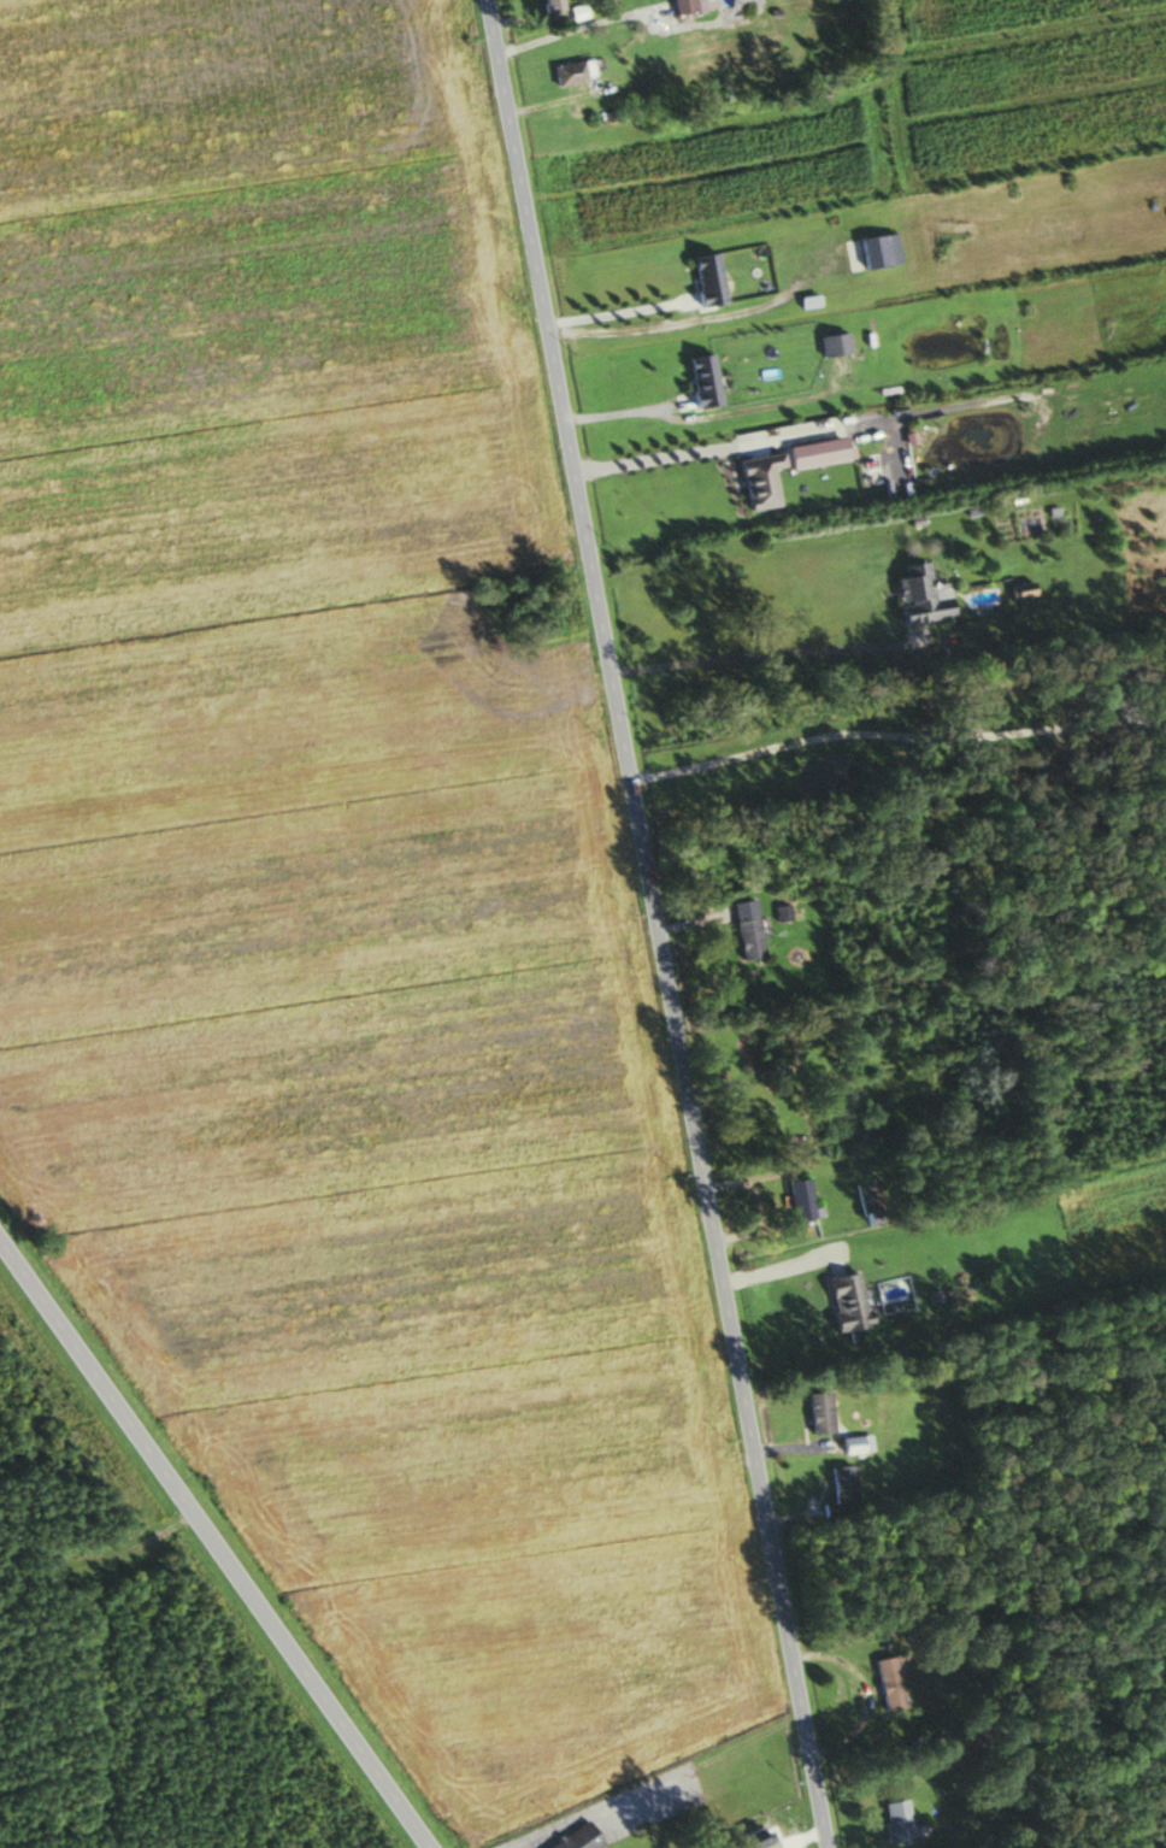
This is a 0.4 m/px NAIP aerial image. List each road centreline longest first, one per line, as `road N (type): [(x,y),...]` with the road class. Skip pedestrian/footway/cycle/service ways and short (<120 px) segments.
road 1 (residential): [(824,1847),(486,0)]
road 2 (secondary): [(426,1847),(0,1244)]

